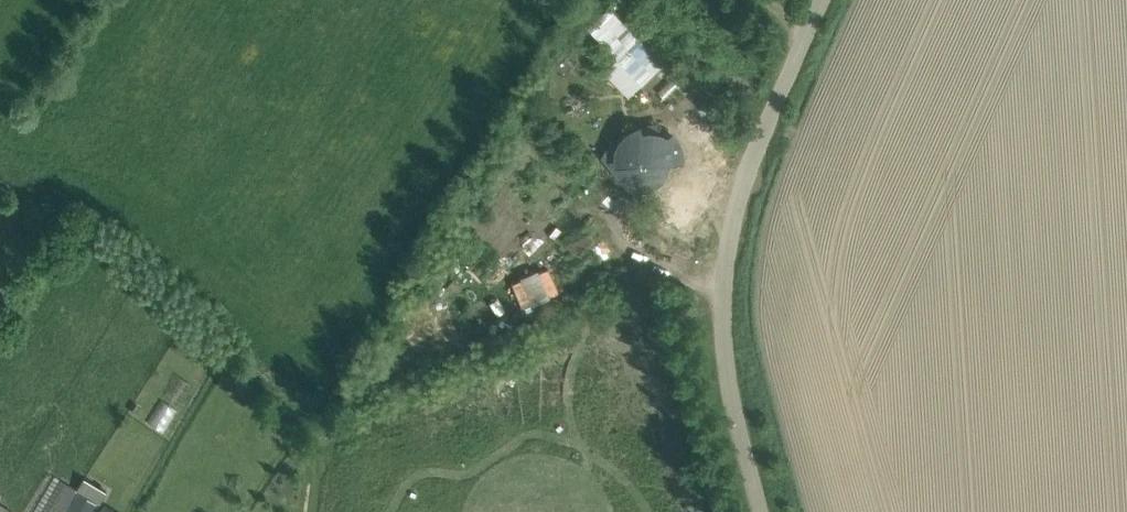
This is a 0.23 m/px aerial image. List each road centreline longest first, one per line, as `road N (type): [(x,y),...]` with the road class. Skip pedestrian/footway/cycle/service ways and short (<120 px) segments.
road 1 (unclassified): [(761,511),(722,330),(727,253),(769,117),(828,0)]

